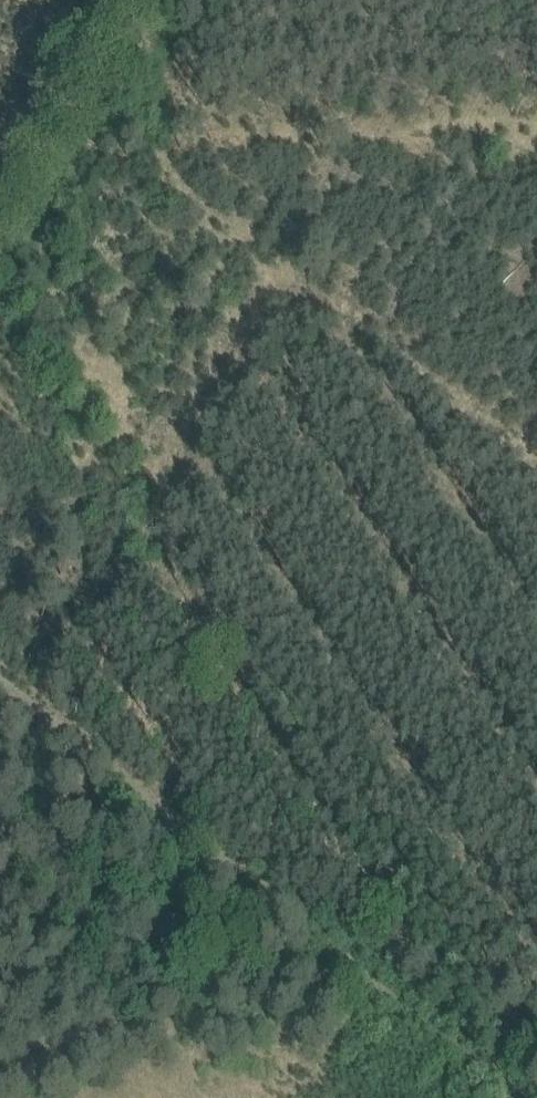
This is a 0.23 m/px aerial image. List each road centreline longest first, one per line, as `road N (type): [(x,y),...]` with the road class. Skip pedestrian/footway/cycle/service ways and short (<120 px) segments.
road 1 (track): [(0,681),(535,1097)]

